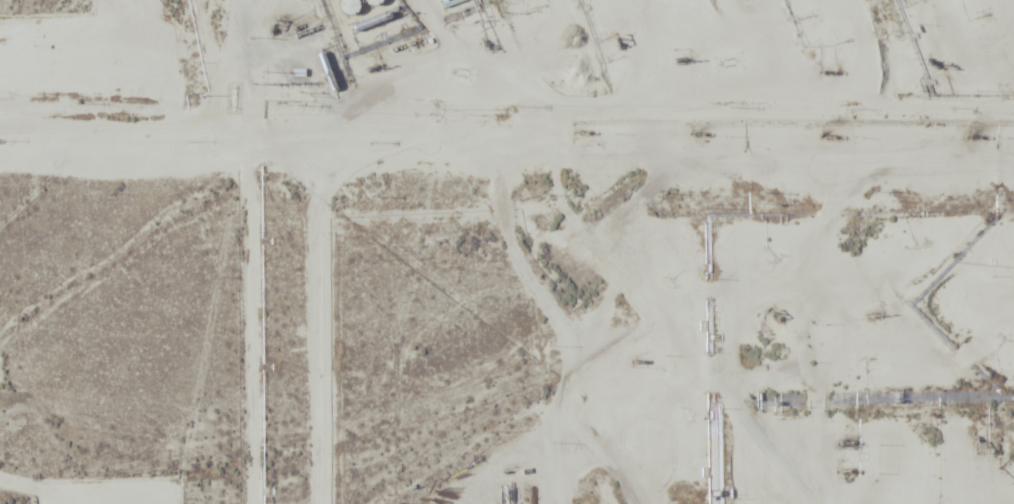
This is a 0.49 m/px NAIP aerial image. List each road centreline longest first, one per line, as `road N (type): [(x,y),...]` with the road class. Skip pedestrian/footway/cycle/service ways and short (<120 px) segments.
road 1 (residential): [(253,503),(247,188),(199,0)]

